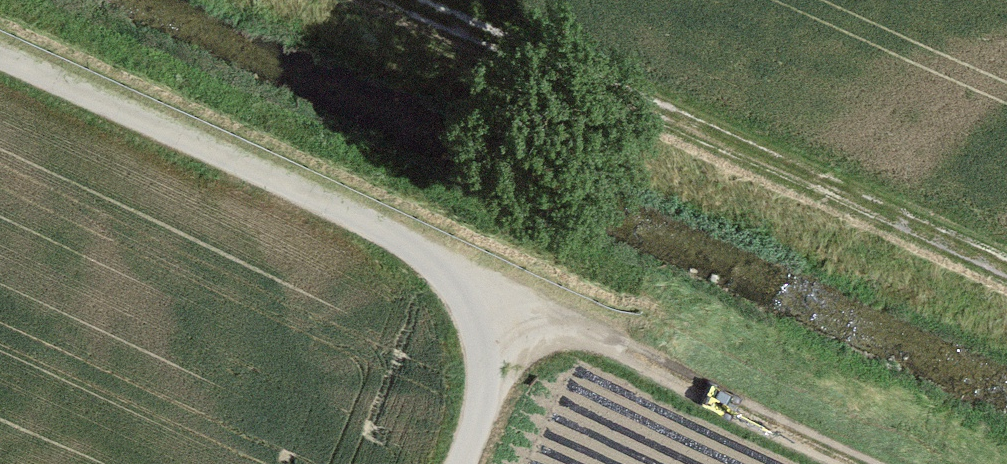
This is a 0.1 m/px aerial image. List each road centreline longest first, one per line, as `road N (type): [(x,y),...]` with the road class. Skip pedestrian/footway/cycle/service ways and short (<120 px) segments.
road 1 (track): [(365,0),(1006,281)]
road 2 (track): [(541,280),(0,37)]
road 3 (track): [(953,463),(541,280)]
road 4 (track): [(541,280),(476,463)]

